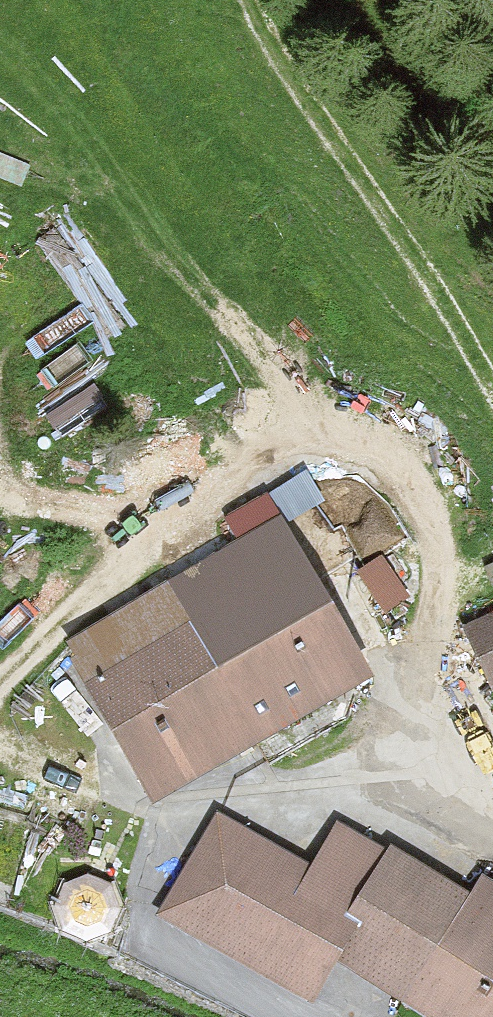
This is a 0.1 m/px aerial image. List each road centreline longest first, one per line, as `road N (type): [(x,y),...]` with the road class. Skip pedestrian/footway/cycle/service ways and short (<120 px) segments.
road 1 (track): [(0,678),(220,485),(291,441),(352,430),(398,457),(421,503),(451,687)]
road 2 (track): [(492,407),(385,213),(247,0)]

